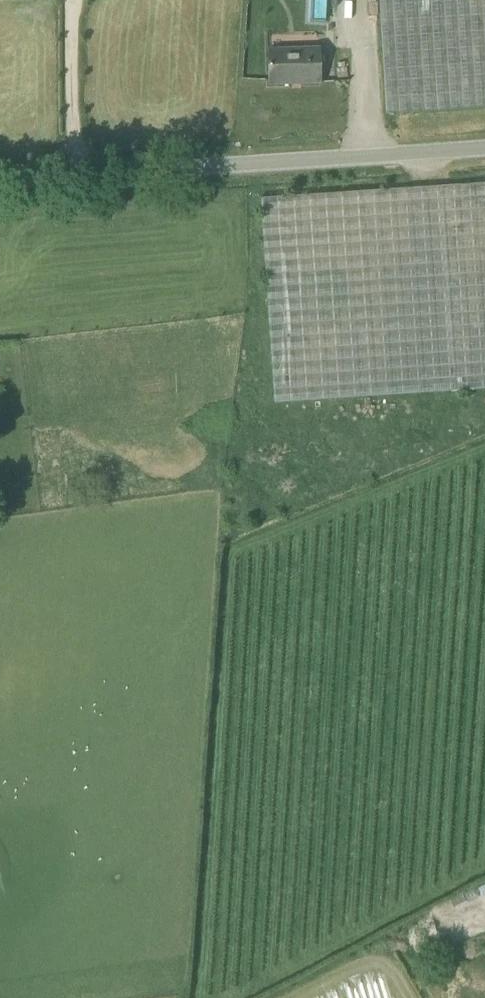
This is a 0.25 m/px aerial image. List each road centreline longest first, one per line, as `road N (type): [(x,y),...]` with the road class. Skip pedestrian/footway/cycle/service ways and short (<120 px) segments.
road 1 (unclassified): [(0,179),(484,142)]

